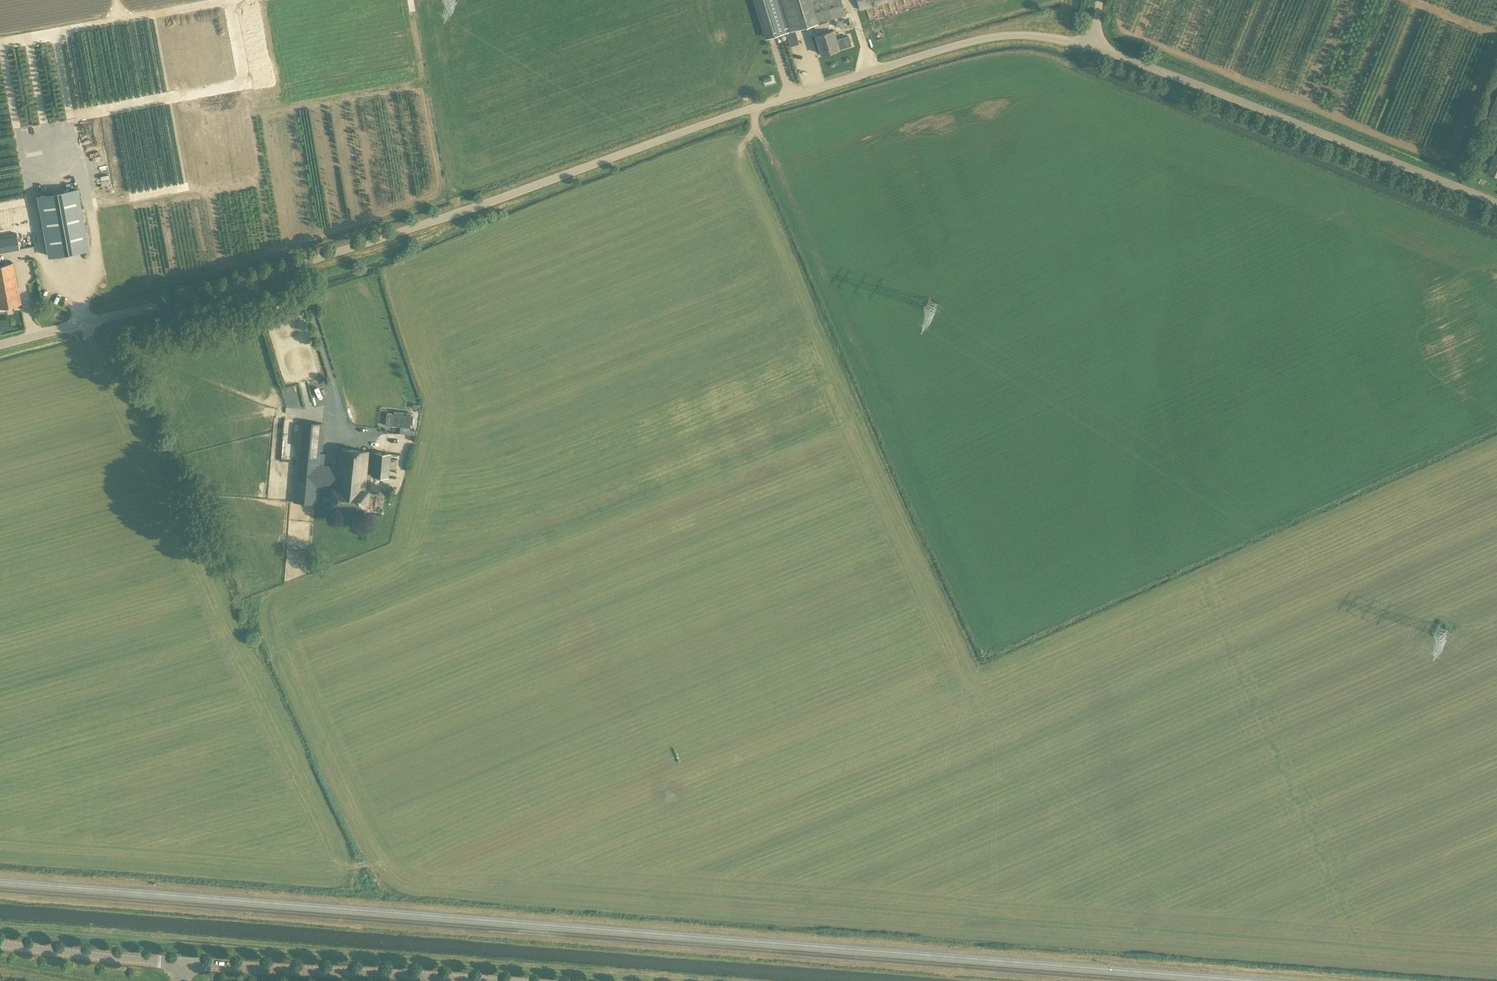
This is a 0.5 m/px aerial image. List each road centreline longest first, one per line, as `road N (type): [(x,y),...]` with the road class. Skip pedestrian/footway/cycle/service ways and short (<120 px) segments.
road 1 (unclassified): [(0,353),(97,330),(958,47),(1031,37),(1095,46)]
road 2 (unclassified): [(1496,202),(1095,46)]
road 3 (unclassified): [(495,980),(183,965)]
road 4 (unclassified): [(183,965),(0,946)]

